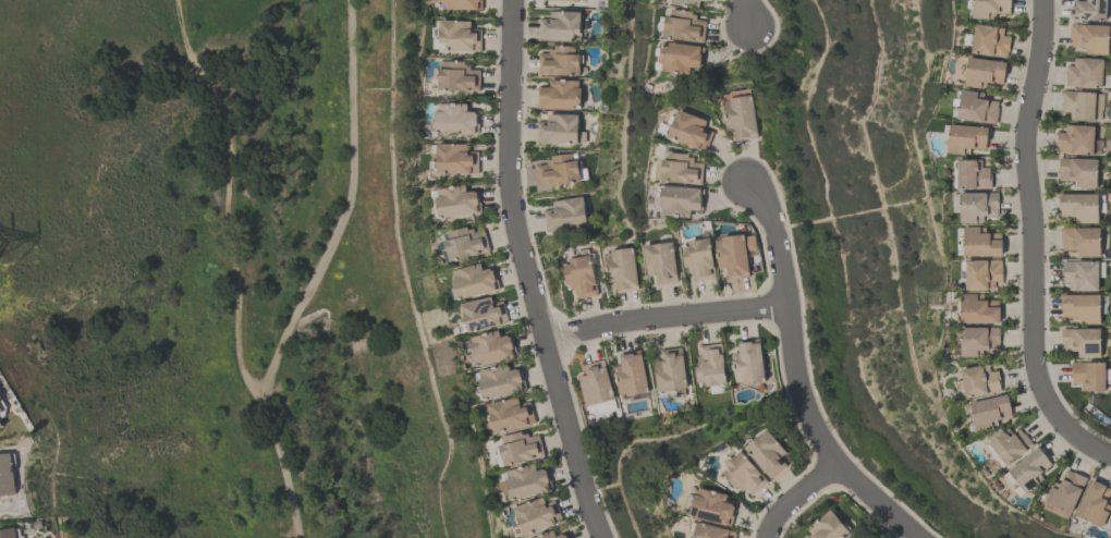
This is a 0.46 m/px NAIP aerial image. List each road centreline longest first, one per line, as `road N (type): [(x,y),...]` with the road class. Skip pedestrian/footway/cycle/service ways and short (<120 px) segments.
road 1 (residential): [(513,0),(508,151),(516,247),(600,537)]
road 2 (residential): [(1110,456),(1059,424),(1035,374),(1024,166),(1040,0)]
road 3 (residential): [(919,537),(837,468),(808,412),(779,239),(748,189)]
road 4 (residential): [(786,307),(546,340)]

